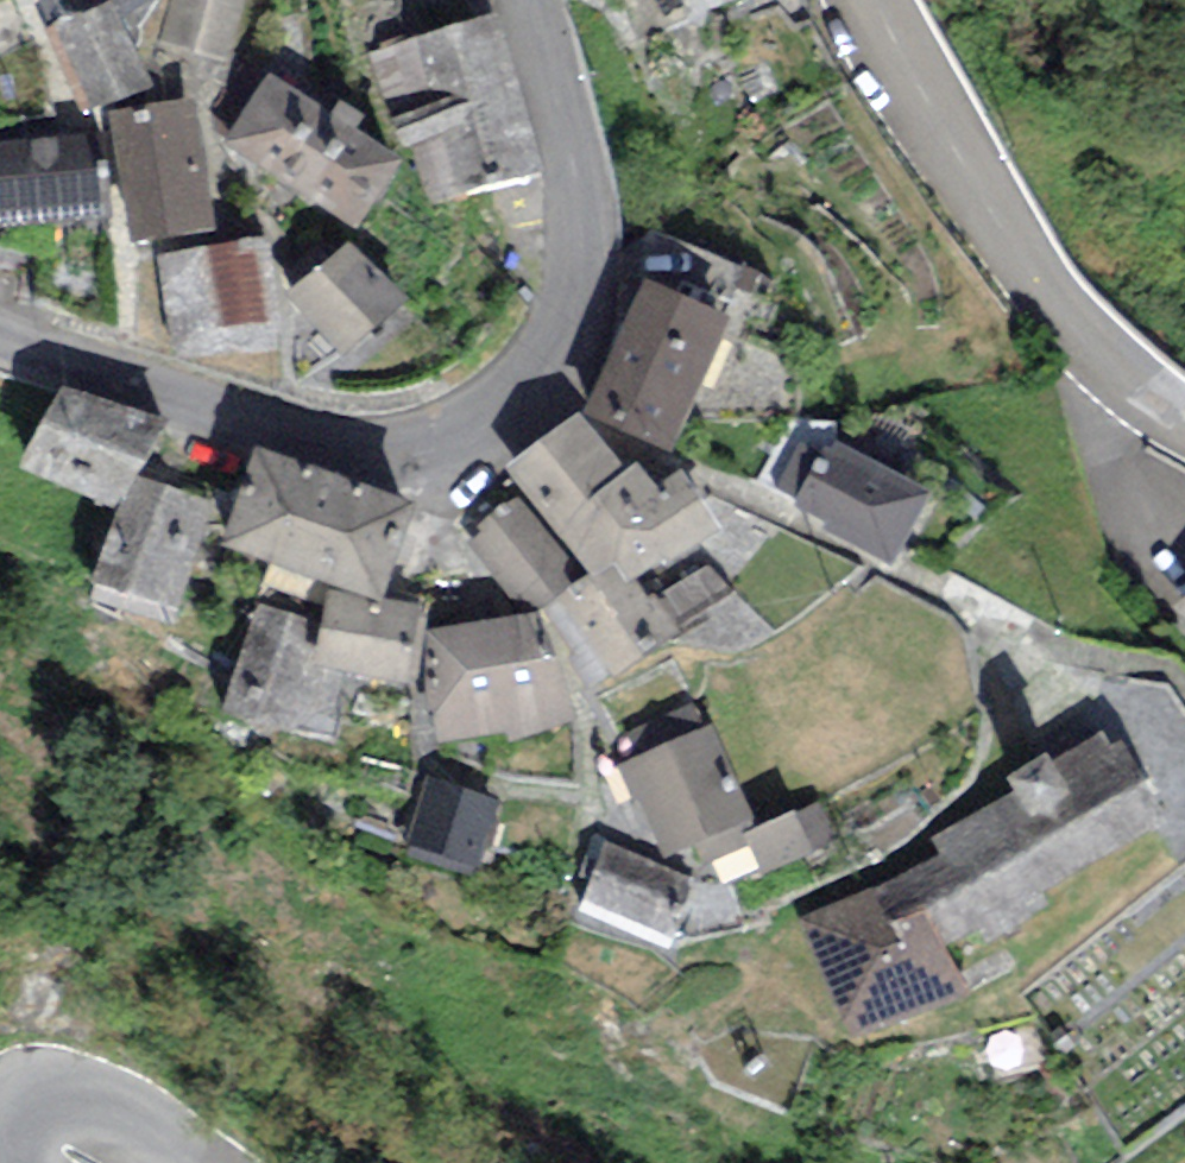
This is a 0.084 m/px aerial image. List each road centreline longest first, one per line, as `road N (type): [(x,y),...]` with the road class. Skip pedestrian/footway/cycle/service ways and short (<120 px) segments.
road 1 (tertiary): [(530,0),(574,153),(582,259),(546,368),(493,422),(433,452),(383,453),(328,444),(0,346)]
road 2 (tertiary): [(1184,420),(1065,313),(1001,221),(883,0)]
road 3 (tertiary): [(10,1162),(11,1131),(24,1110),(47,1098),(116,1112),(198,1162)]

